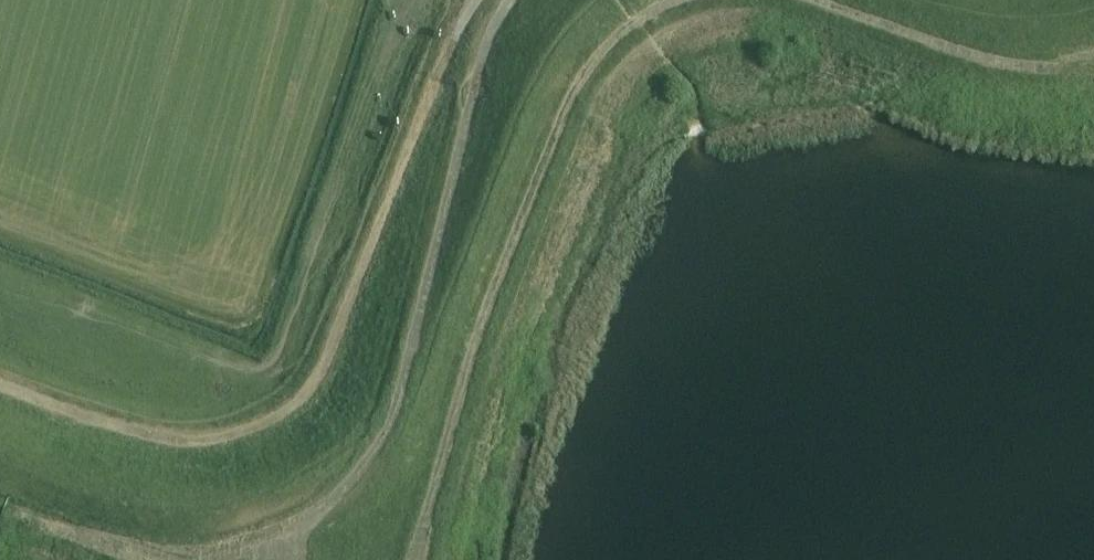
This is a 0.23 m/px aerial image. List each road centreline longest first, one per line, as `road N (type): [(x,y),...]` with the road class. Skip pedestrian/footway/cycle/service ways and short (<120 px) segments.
road 1 (track): [(473,0),(332,345),(304,397),(265,430),(216,444),(133,437),(0,385)]
road 2 (unclassified): [(688,0),(633,21),(577,78),(507,239),(401,559)]
road 3 (unclassified): [(287,553),(304,515),(347,482),(378,429),(470,91),(506,0)]
road 4 (unclassified): [(1069,71),(1023,71),(812,0)]
road 5 (unclassified): [(287,553),(164,559)]

